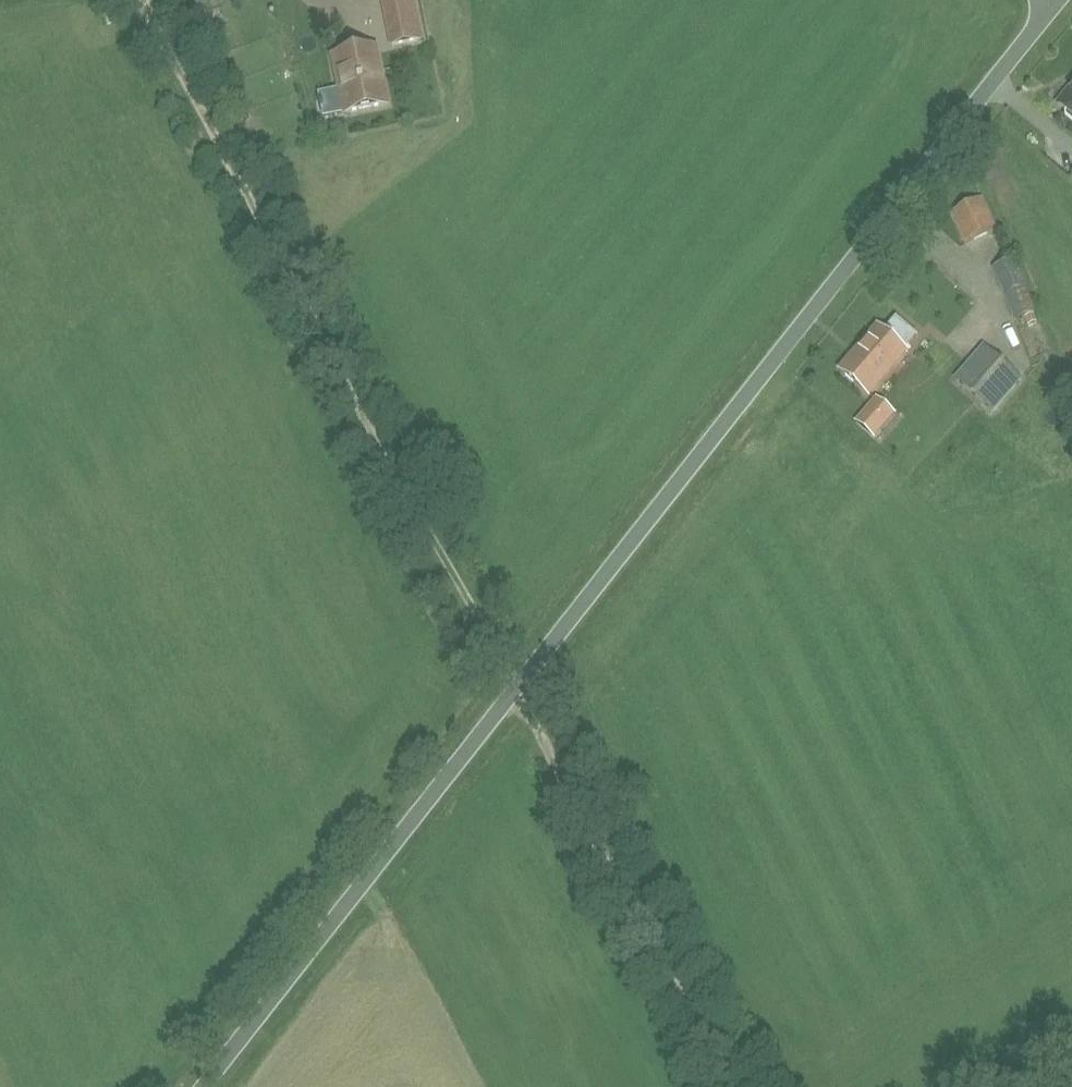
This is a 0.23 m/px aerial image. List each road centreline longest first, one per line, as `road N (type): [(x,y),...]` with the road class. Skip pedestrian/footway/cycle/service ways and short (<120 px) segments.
road 1 (unclassified): [(206,1086),(1056,3)]
road 2 (track): [(136,0),(728,1086)]

